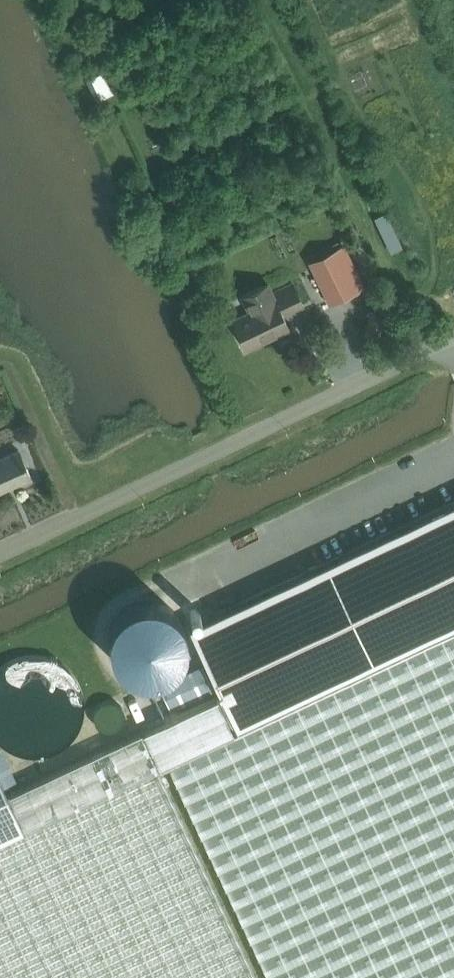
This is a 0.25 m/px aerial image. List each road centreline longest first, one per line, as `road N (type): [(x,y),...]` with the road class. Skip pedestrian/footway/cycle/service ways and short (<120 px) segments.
road 1 (unclassified): [(0,551),(453,336)]

